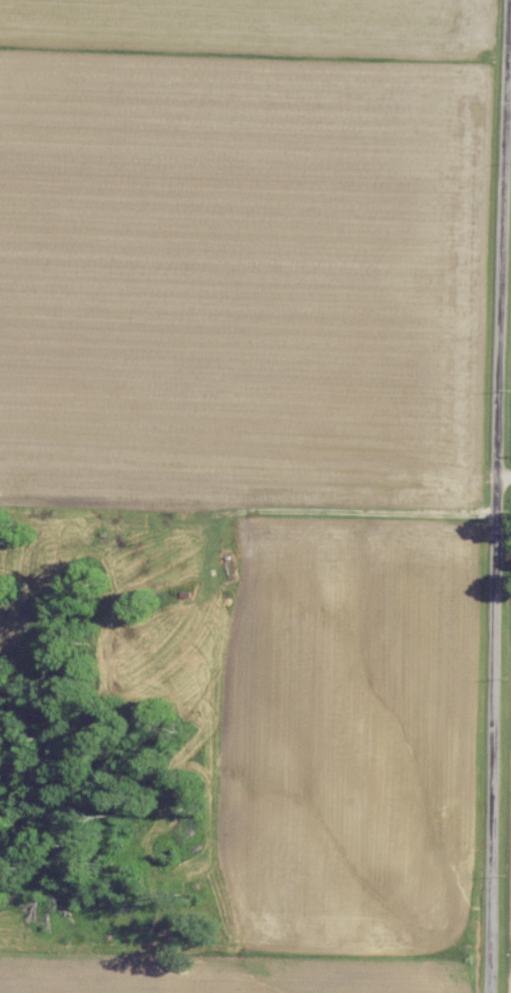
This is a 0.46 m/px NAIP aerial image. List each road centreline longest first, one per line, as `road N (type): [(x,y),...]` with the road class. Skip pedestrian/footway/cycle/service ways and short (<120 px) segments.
road 1 (residential): [(495,992),(510,479)]

